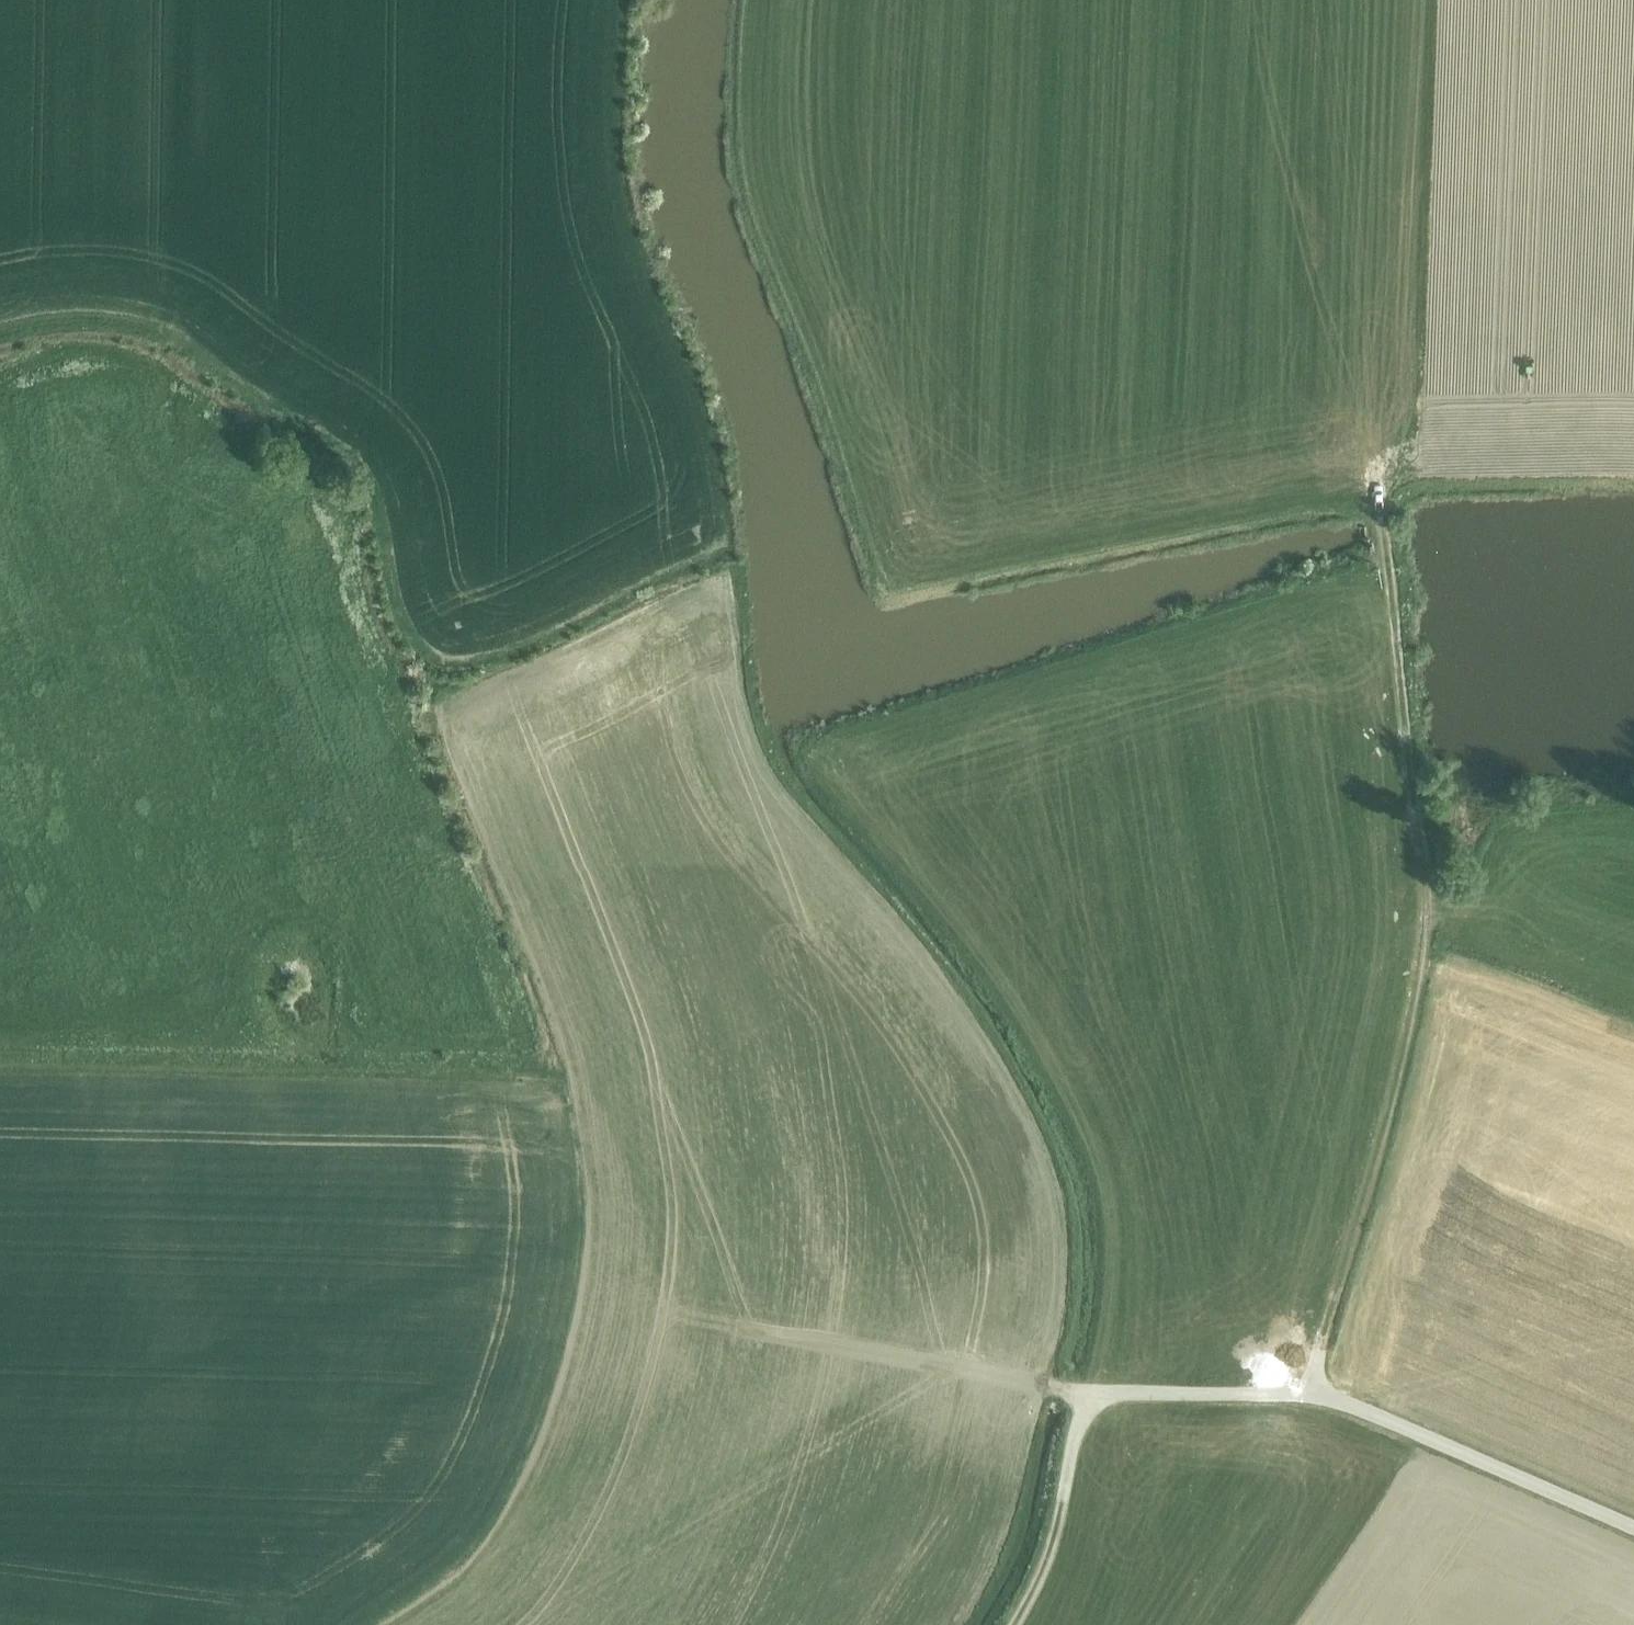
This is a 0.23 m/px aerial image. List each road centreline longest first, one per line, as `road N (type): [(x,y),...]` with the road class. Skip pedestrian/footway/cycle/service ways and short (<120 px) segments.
road 1 (track): [(1375,485),(1428,880),(1425,946),(1408,1055),(1311,1394)]
road 2 (track): [(1013,1624),(1052,1539),(1078,1415),(1086,1402),(1125,1392),(1311,1394),(1633,1530)]

